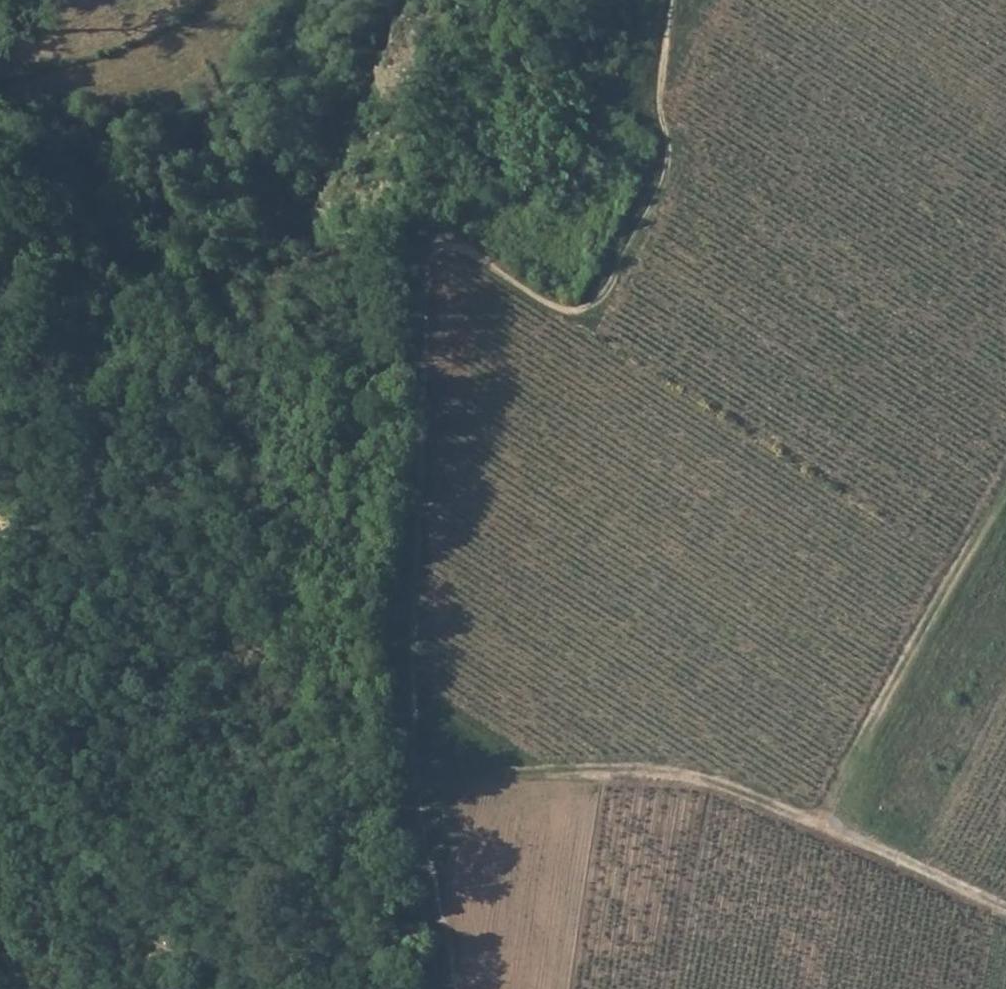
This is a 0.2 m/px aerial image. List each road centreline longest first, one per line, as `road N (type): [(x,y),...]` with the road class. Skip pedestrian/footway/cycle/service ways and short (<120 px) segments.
road 1 (track): [(428,793),(620,767),(759,800),(1005,908)]
road 2 (track): [(1005,485),(815,824)]

